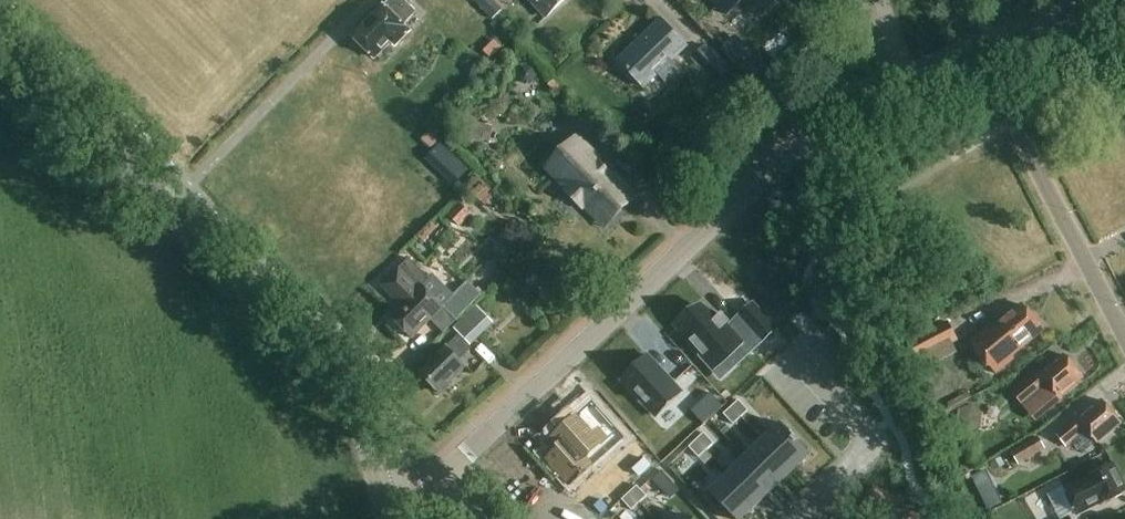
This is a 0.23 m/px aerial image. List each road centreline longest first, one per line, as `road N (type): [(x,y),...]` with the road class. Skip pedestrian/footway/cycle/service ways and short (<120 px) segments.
road 1 (unclassified): [(448,469),(765,177),(854,114),(909,89)]
road 2 (tertiary): [(382,492),(349,397),(324,364),(0,46)]
road 3 (residential): [(1124,339),(979,62)]
road 4 (residential): [(791,346),(883,447),(801,518)]
road 5 (unclassified): [(979,62),(1124,1)]

